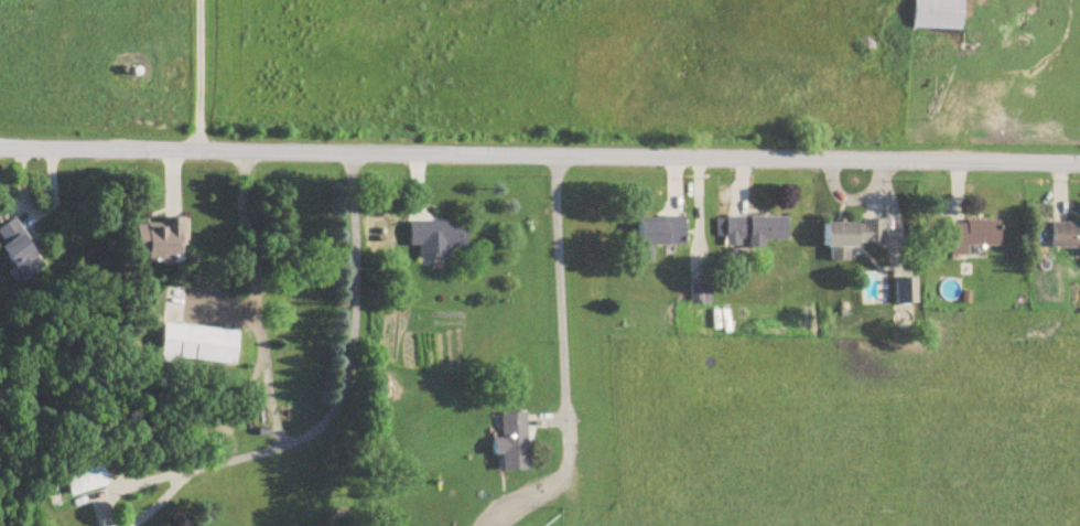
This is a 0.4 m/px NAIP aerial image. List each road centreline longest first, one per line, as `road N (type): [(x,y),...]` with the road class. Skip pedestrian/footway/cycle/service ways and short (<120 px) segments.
road 1 (residential): [(1079,165),(0,147)]
road 2 (track): [(896,162),(901,0)]

